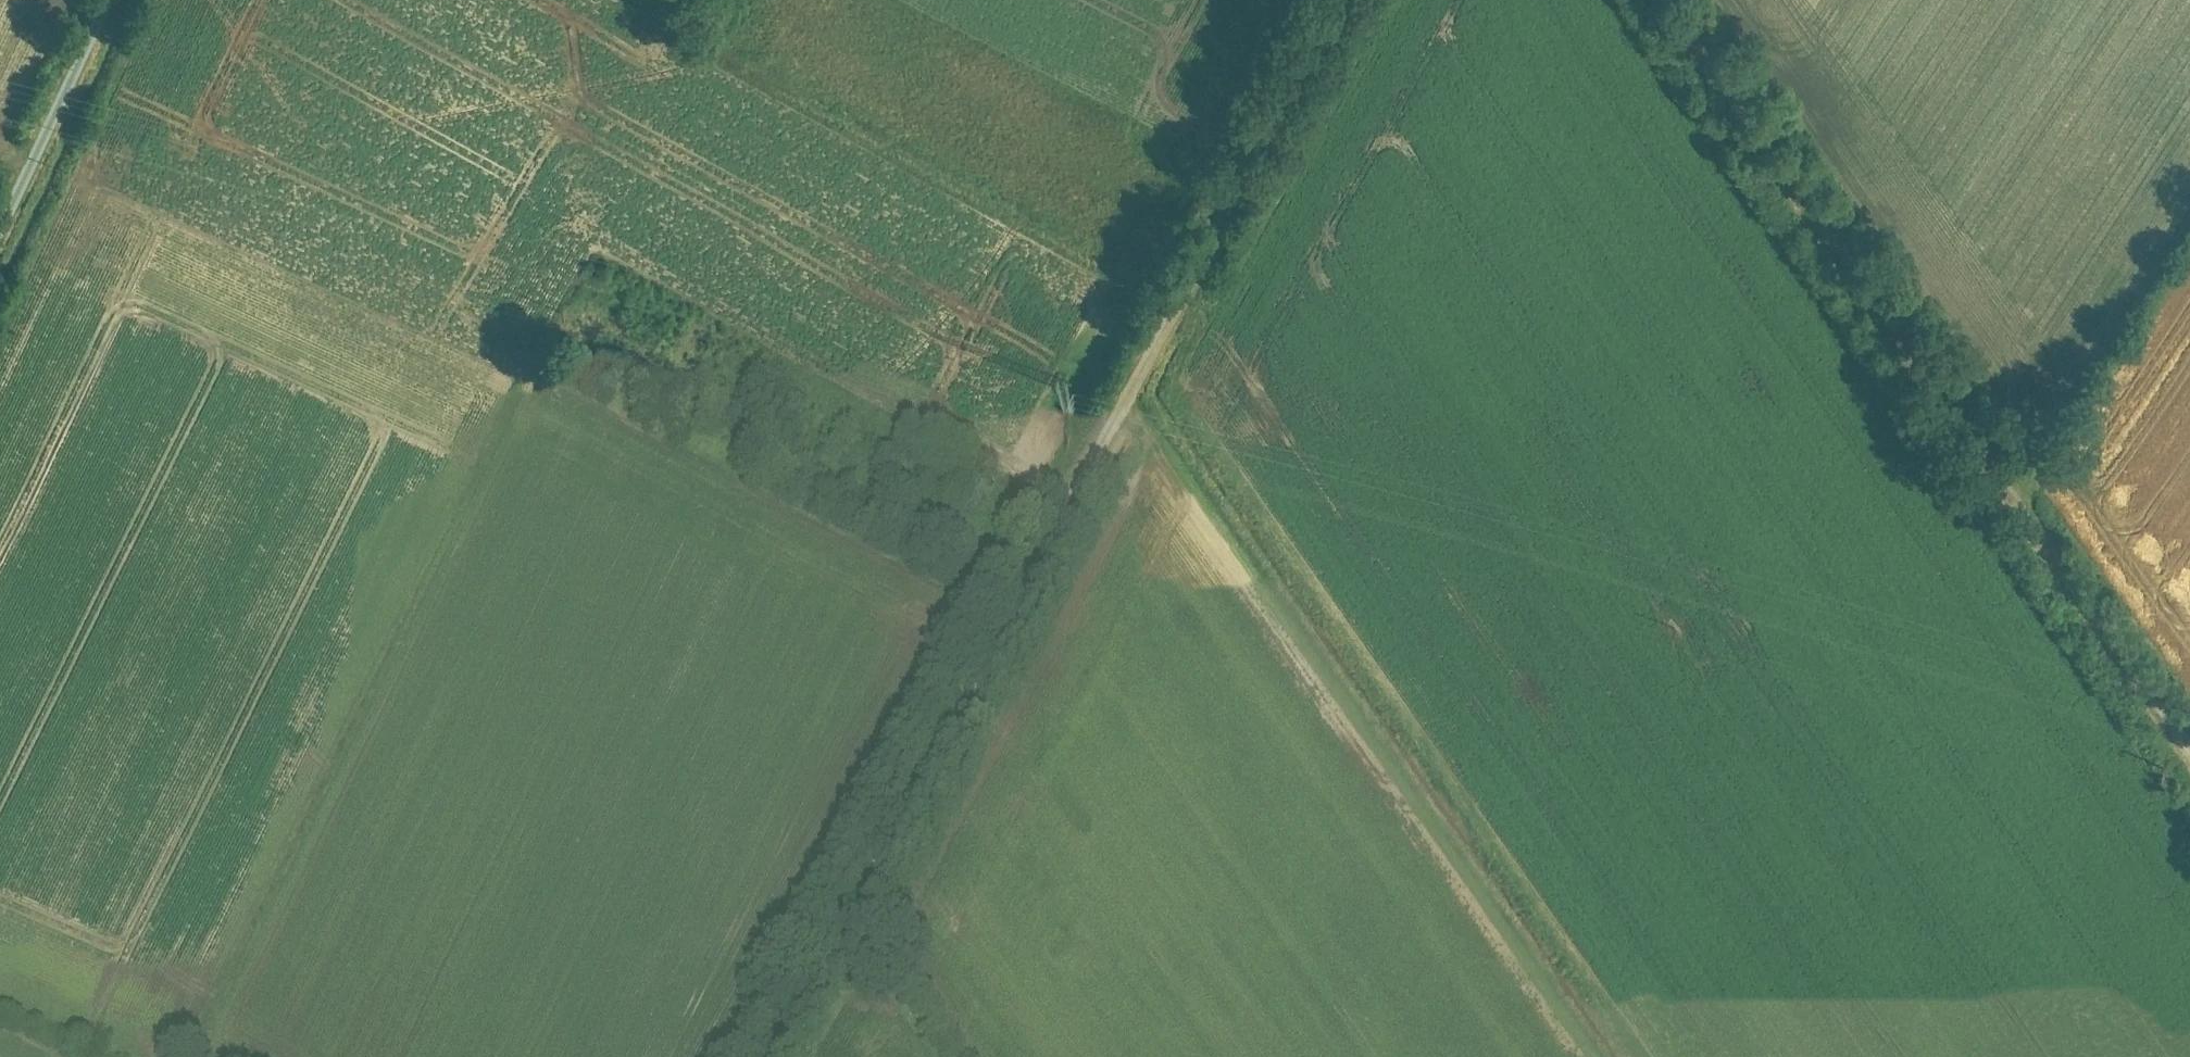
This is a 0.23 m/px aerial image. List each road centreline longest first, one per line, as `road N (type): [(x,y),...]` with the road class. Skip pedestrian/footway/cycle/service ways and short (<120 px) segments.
road 1 (unclassified): [(1347,0),(773,1056)]
road 2 (residential): [(2189,751),(1664,0)]
road 3 (residential): [(0,244),(116,0)]

